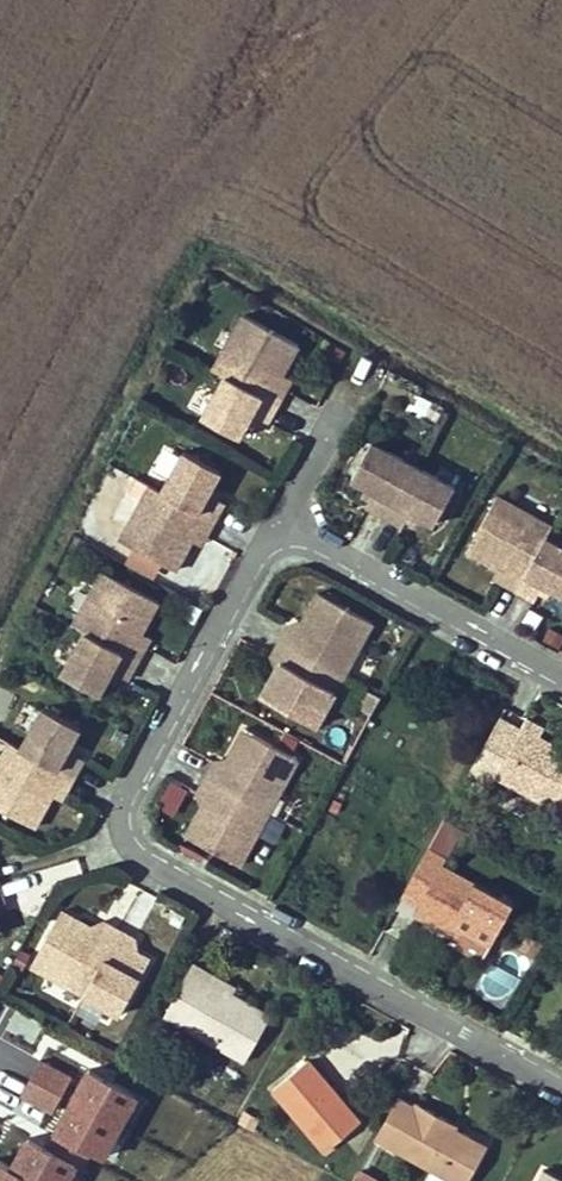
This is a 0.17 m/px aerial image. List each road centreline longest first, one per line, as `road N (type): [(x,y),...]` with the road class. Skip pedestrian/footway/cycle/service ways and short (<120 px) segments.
road 1 (residential): [(283,527),(125,809),(130,837),(153,863),(561,1086)]
road 2 (residential): [(561,681),(283,527)]
road 3 (residential): [(283,527),(338,419)]

